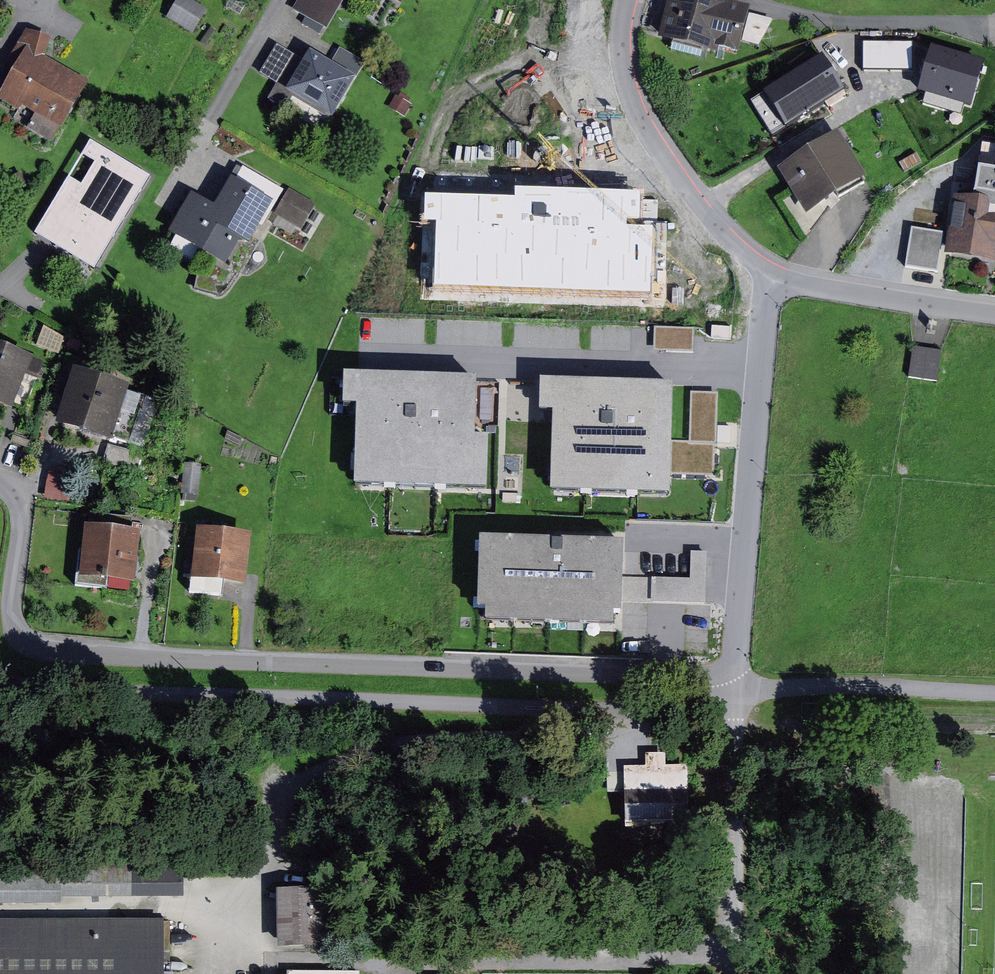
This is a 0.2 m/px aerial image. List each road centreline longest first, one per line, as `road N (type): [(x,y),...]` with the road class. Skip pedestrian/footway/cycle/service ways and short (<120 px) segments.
road 1 (residential): [(0,482),(26,506),(13,626),(44,648),(735,686),(768,297),(778,277)]
road 2 (residential): [(778,277),(738,245),(641,111),(626,44),(633,0)]
road 3 (residential): [(778,277),(994,311)]

